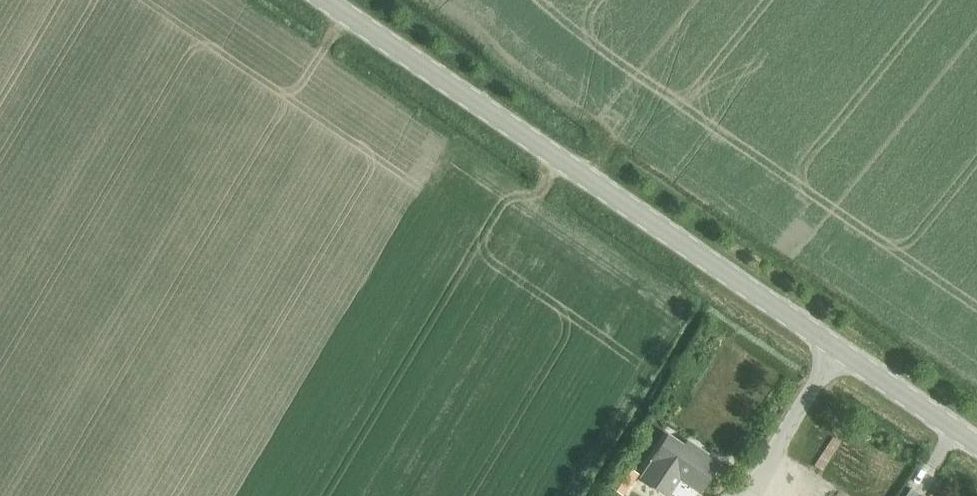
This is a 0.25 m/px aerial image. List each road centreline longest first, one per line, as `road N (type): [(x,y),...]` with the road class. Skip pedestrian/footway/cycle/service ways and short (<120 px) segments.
road 1 (tertiary): [(976,442),(326,0)]

